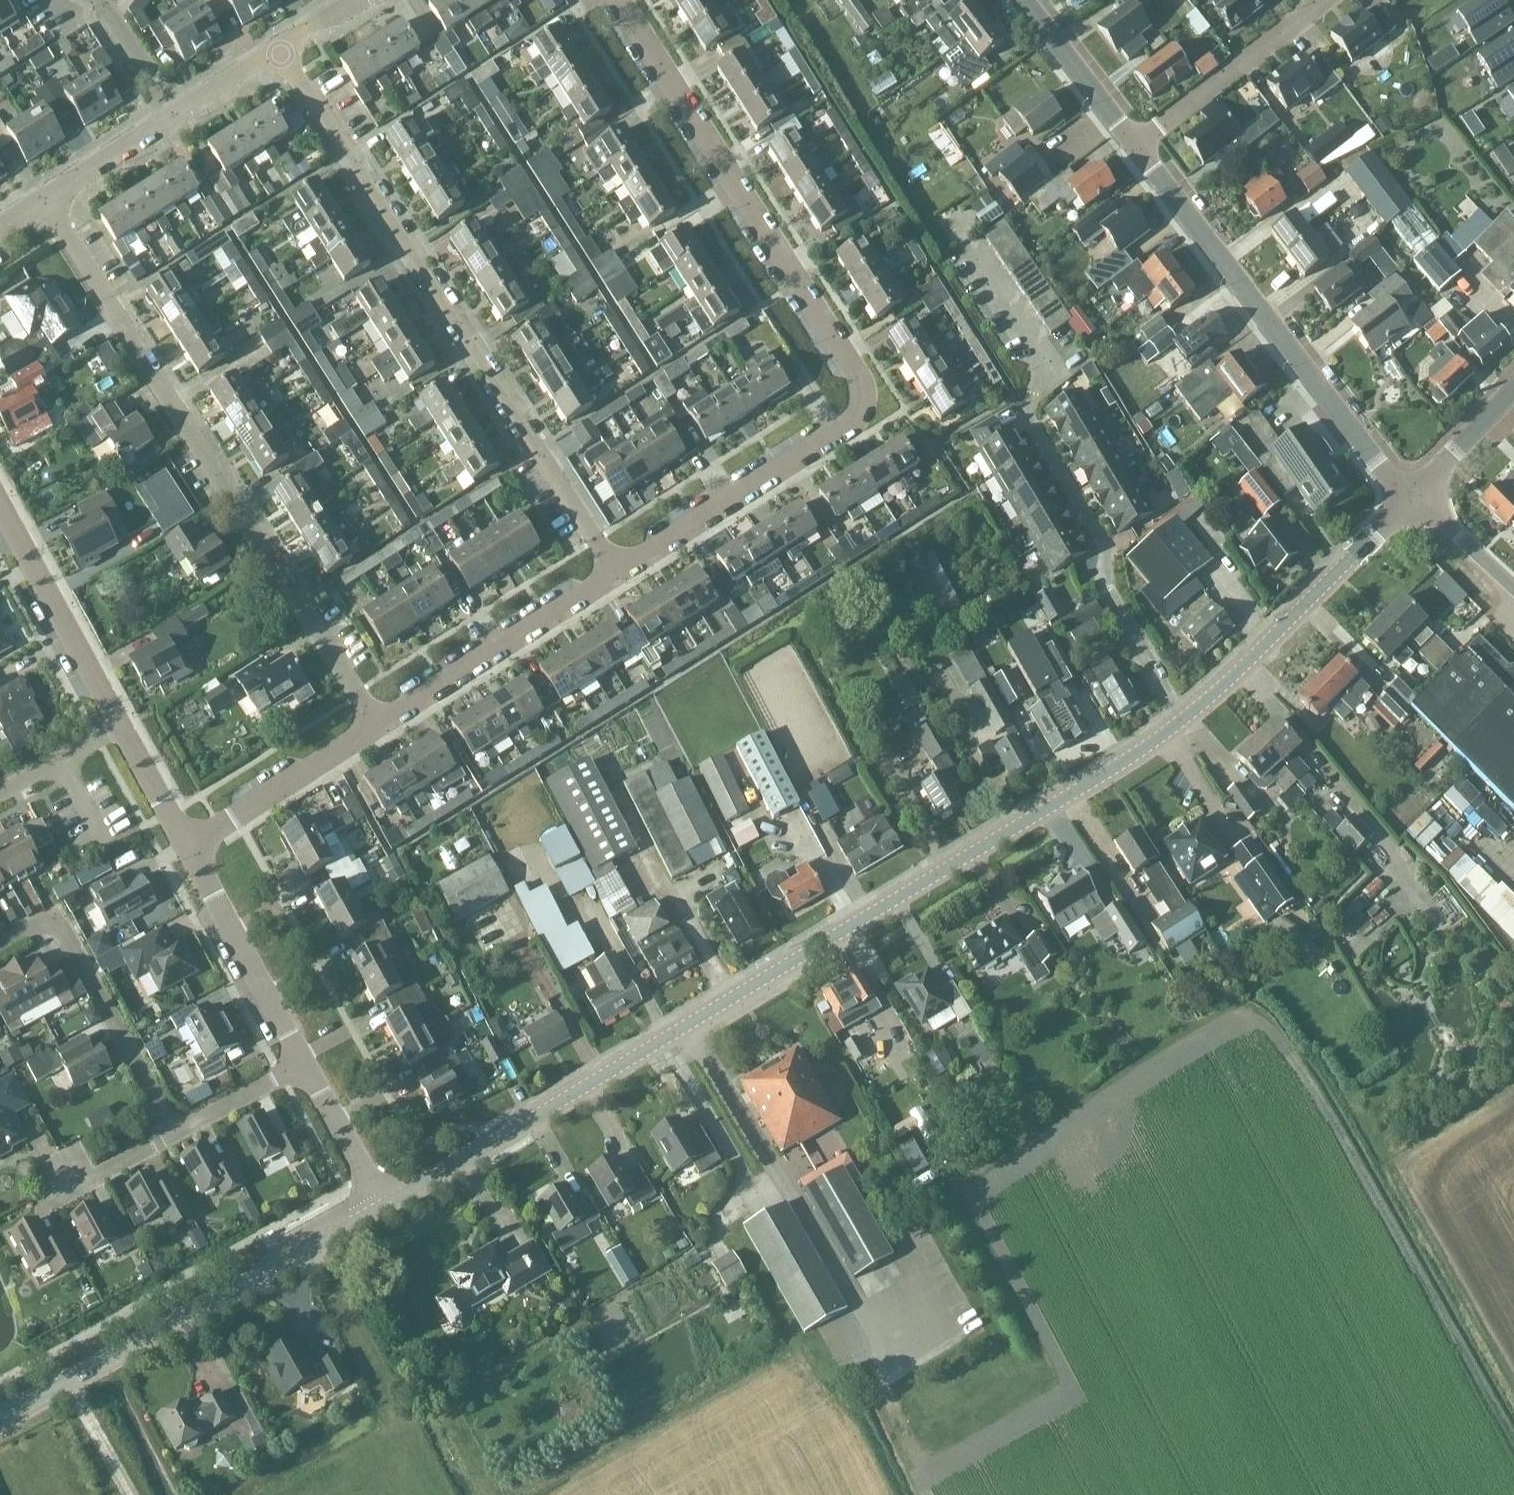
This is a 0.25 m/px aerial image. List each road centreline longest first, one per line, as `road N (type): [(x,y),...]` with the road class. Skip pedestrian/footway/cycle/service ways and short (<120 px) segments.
road 1 (tertiary): [(379,1207),(1181,722)]
road 2 (residential): [(615,576),(842,427),(856,390),(843,358),(620,0)]
road 3 (residential): [(377,731),(42,200)]
road 4 (residential): [(615,576),(277,49)]
road 5 (unclassified): [(1409,499),(1137,143)]
road 6 (tertiary): [(0,1417),(379,1207)]
road 7 (residential): [(1181,722),(1103,589),(1102,543),(1028,420)]
road 8 (tertiary): [(1181,722),(1409,499)]
road 9 (residential): [(175,1132),(61,932),(28,929),(0,944)]
road 10 (residential): [(377,731),(615,576)]
road 11 (residential): [(120,725),(0,505)]
road 12 (residential): [(305,1064),(190,850)]
road 13 (residential): [(1137,143),(1327,0)]
road 14 (residential): [(190,850),(377,731)]
road 15 (unclassified): [(1137,143),(1026,0)]
road 16 (residential): [(379,1207),(305,1064)]
road 17 (residential): [(42,200),(176,115)]
road 18 (residential): [(175,1132),(305,1064)]
road 19 (tertiary): [(1415,493),(1513,388)]
road 20 (residential): [(190,850),(120,725)]
road 21 (residential): [(53,1196),(175,1132)]
road 22 (residential): [(176,115),(101,0)]
road 23 (unclassified): [(1513,589),(1415,493)]
road 24 (residential): [(120,725),(0,791)]
road 25 (residential): [(176,115),(277,49)]

